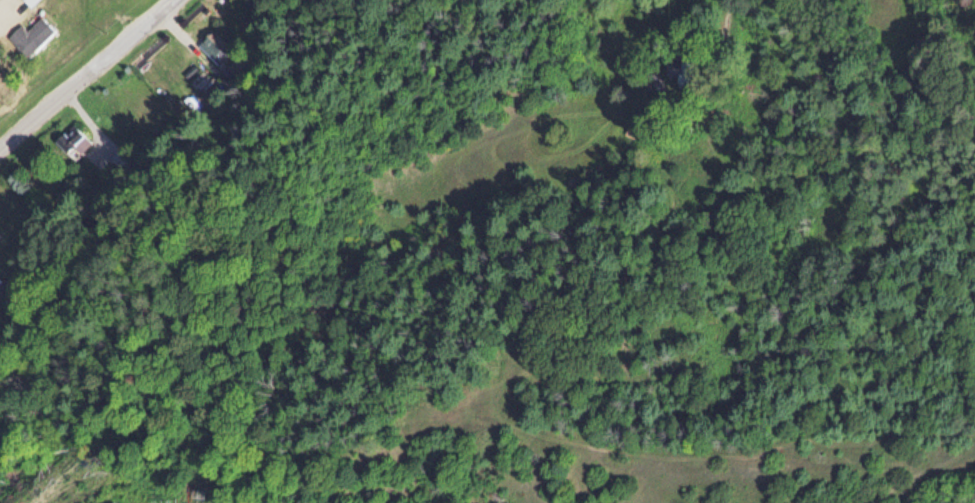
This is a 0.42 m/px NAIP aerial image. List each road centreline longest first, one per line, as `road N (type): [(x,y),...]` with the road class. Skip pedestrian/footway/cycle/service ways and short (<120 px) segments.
road 1 (residential): [(173,0),(0,149)]

